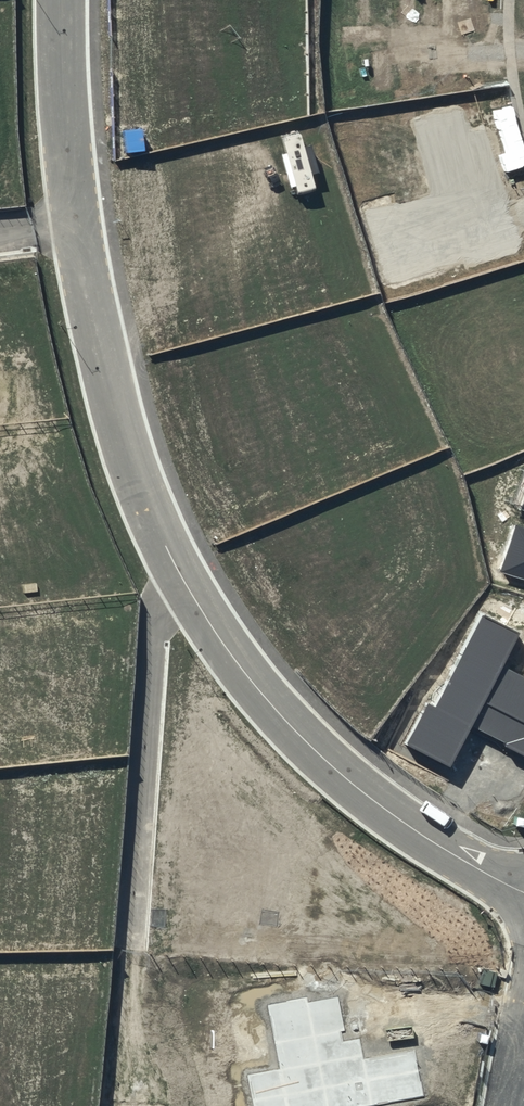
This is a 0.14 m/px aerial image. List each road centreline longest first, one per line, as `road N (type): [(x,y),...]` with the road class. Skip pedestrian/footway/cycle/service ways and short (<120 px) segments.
road 1 (residential): [(523,895),(338,770),(197,600),(167,547),(124,434),(77,224)]
road 2 (residential): [(77,224),(64,106),(64,0)]

